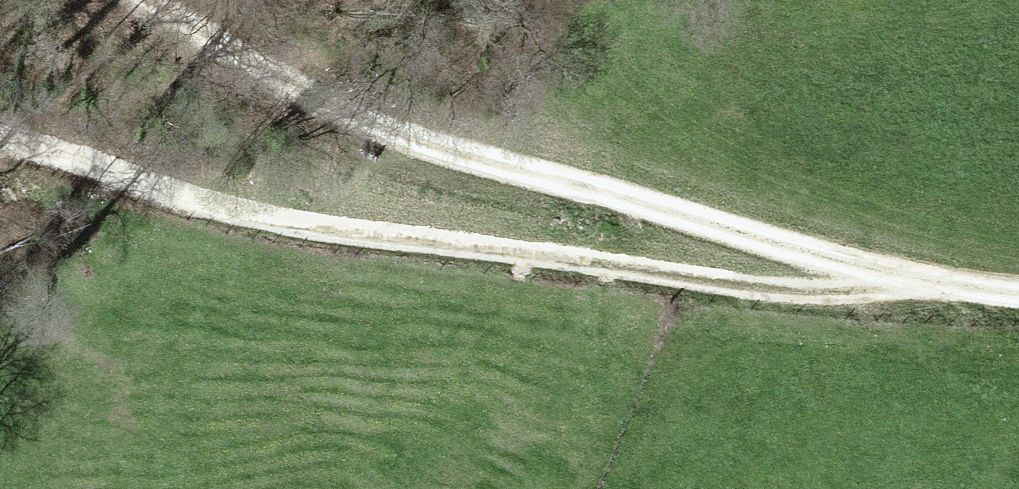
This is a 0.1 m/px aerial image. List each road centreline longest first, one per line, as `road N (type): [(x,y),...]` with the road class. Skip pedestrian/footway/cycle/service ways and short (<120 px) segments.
road 1 (track): [(130,0),(183,40),(387,137),(882,285),(1018,291)]
road 2 (track): [(882,285),(793,293),(525,257),(201,209),(0,161)]

